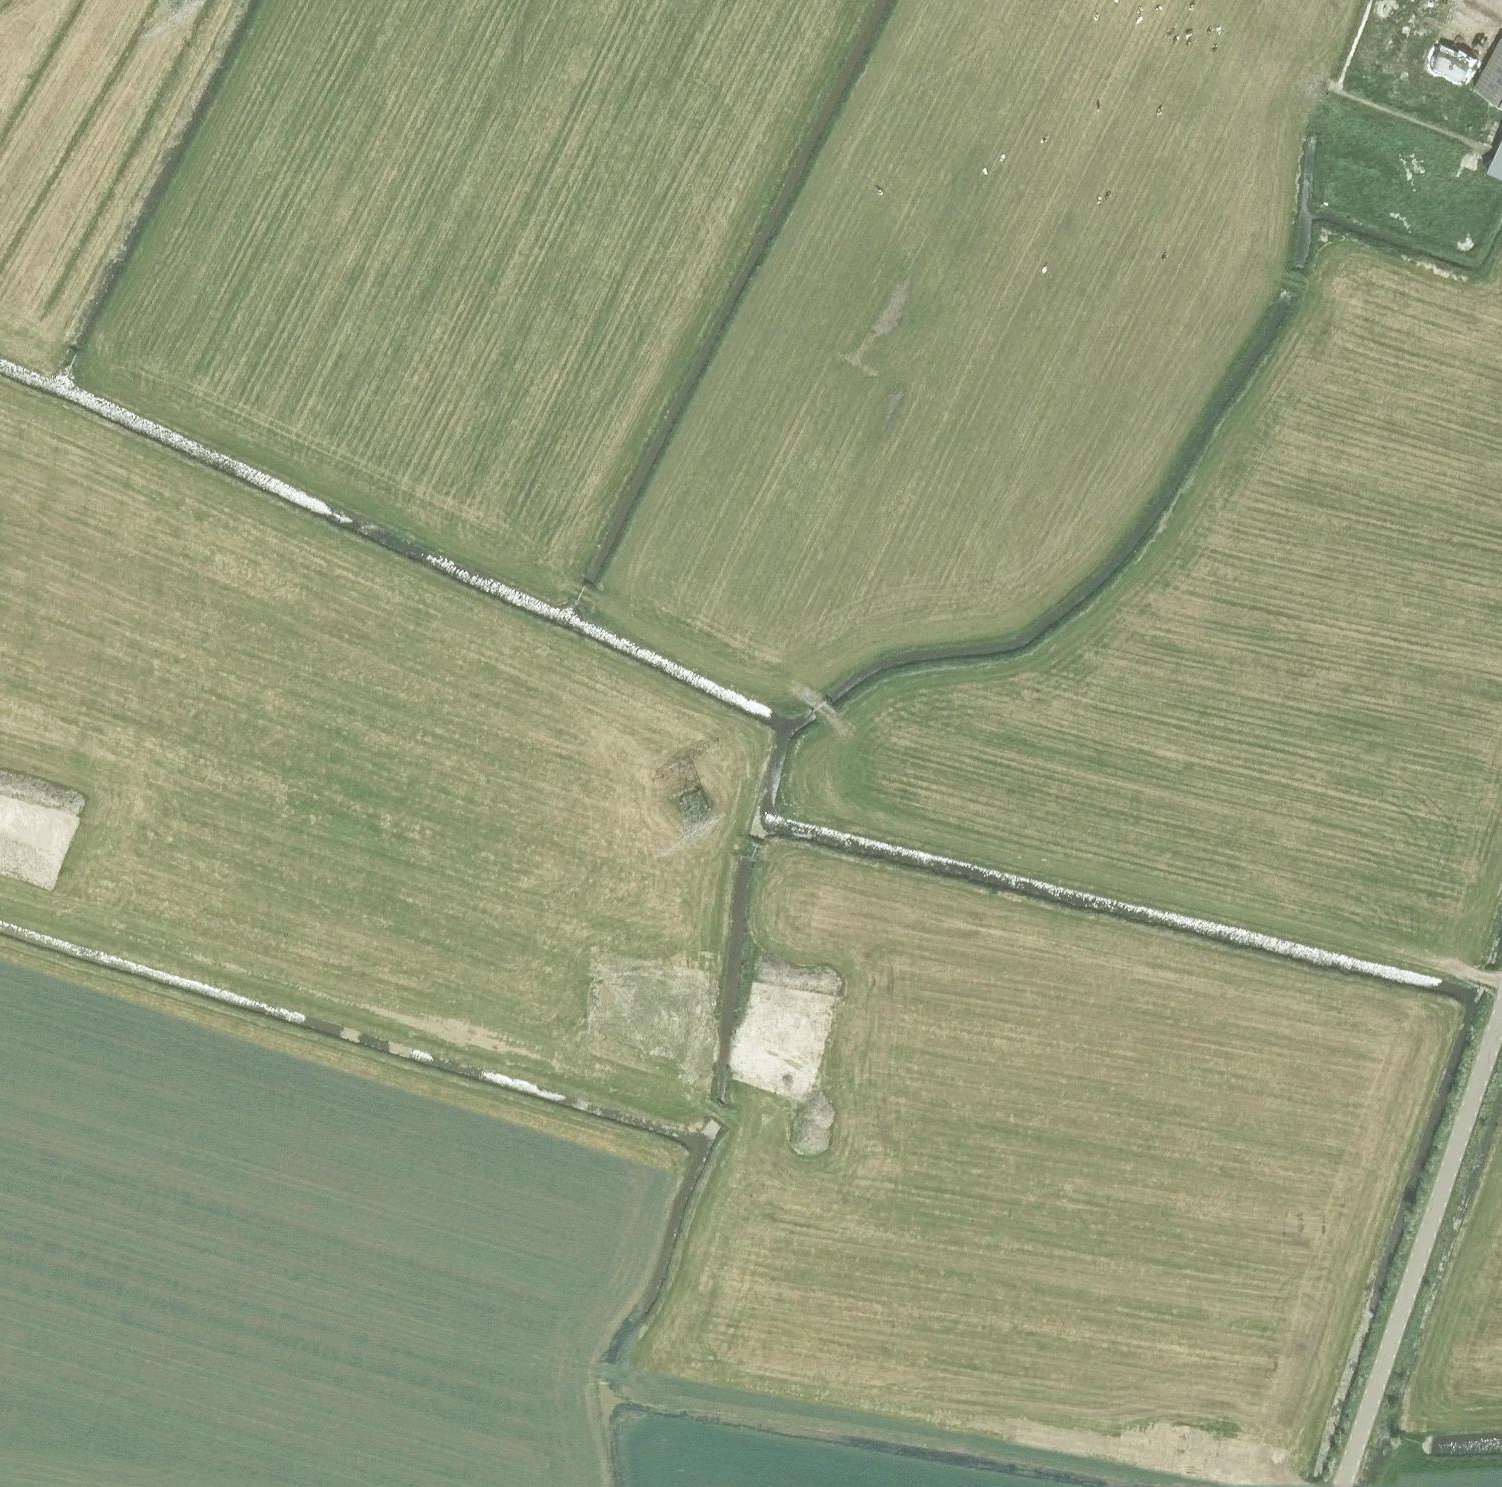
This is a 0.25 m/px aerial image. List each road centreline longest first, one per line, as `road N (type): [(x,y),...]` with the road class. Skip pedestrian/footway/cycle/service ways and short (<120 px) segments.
road 1 (unclassified): [(1342,1486),(1501,1015)]

